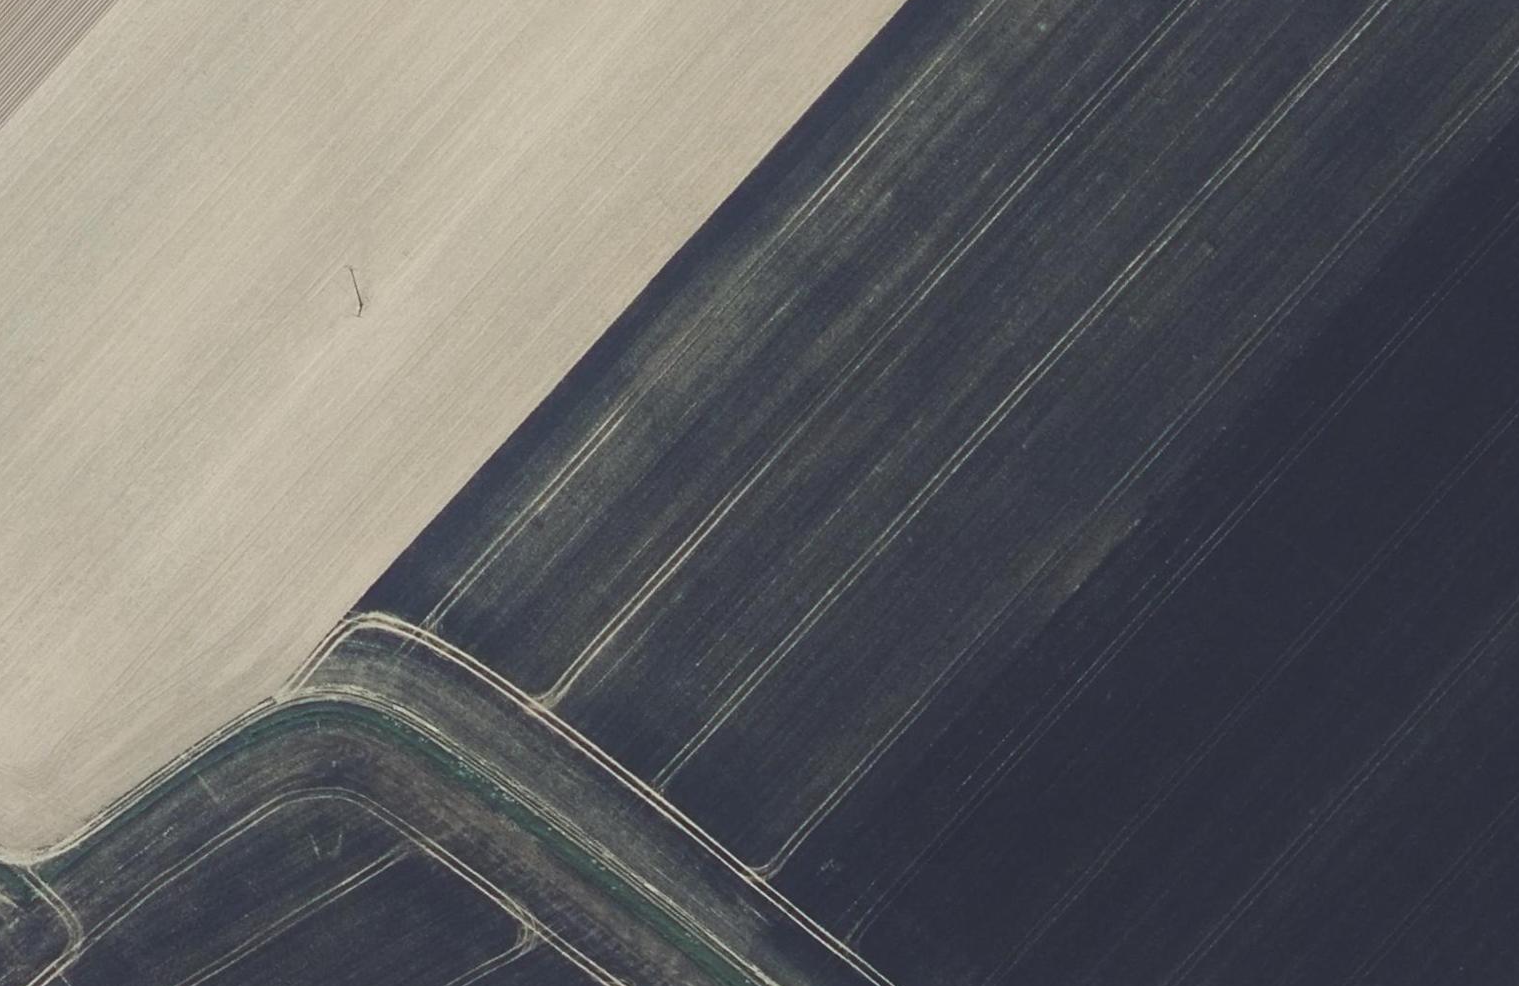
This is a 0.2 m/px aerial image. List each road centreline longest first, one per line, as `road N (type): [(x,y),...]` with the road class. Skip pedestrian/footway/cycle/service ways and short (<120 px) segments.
road 1 (track): [(0,855),(57,849),(261,710),(310,695),(367,701),(417,728),(766,985)]

